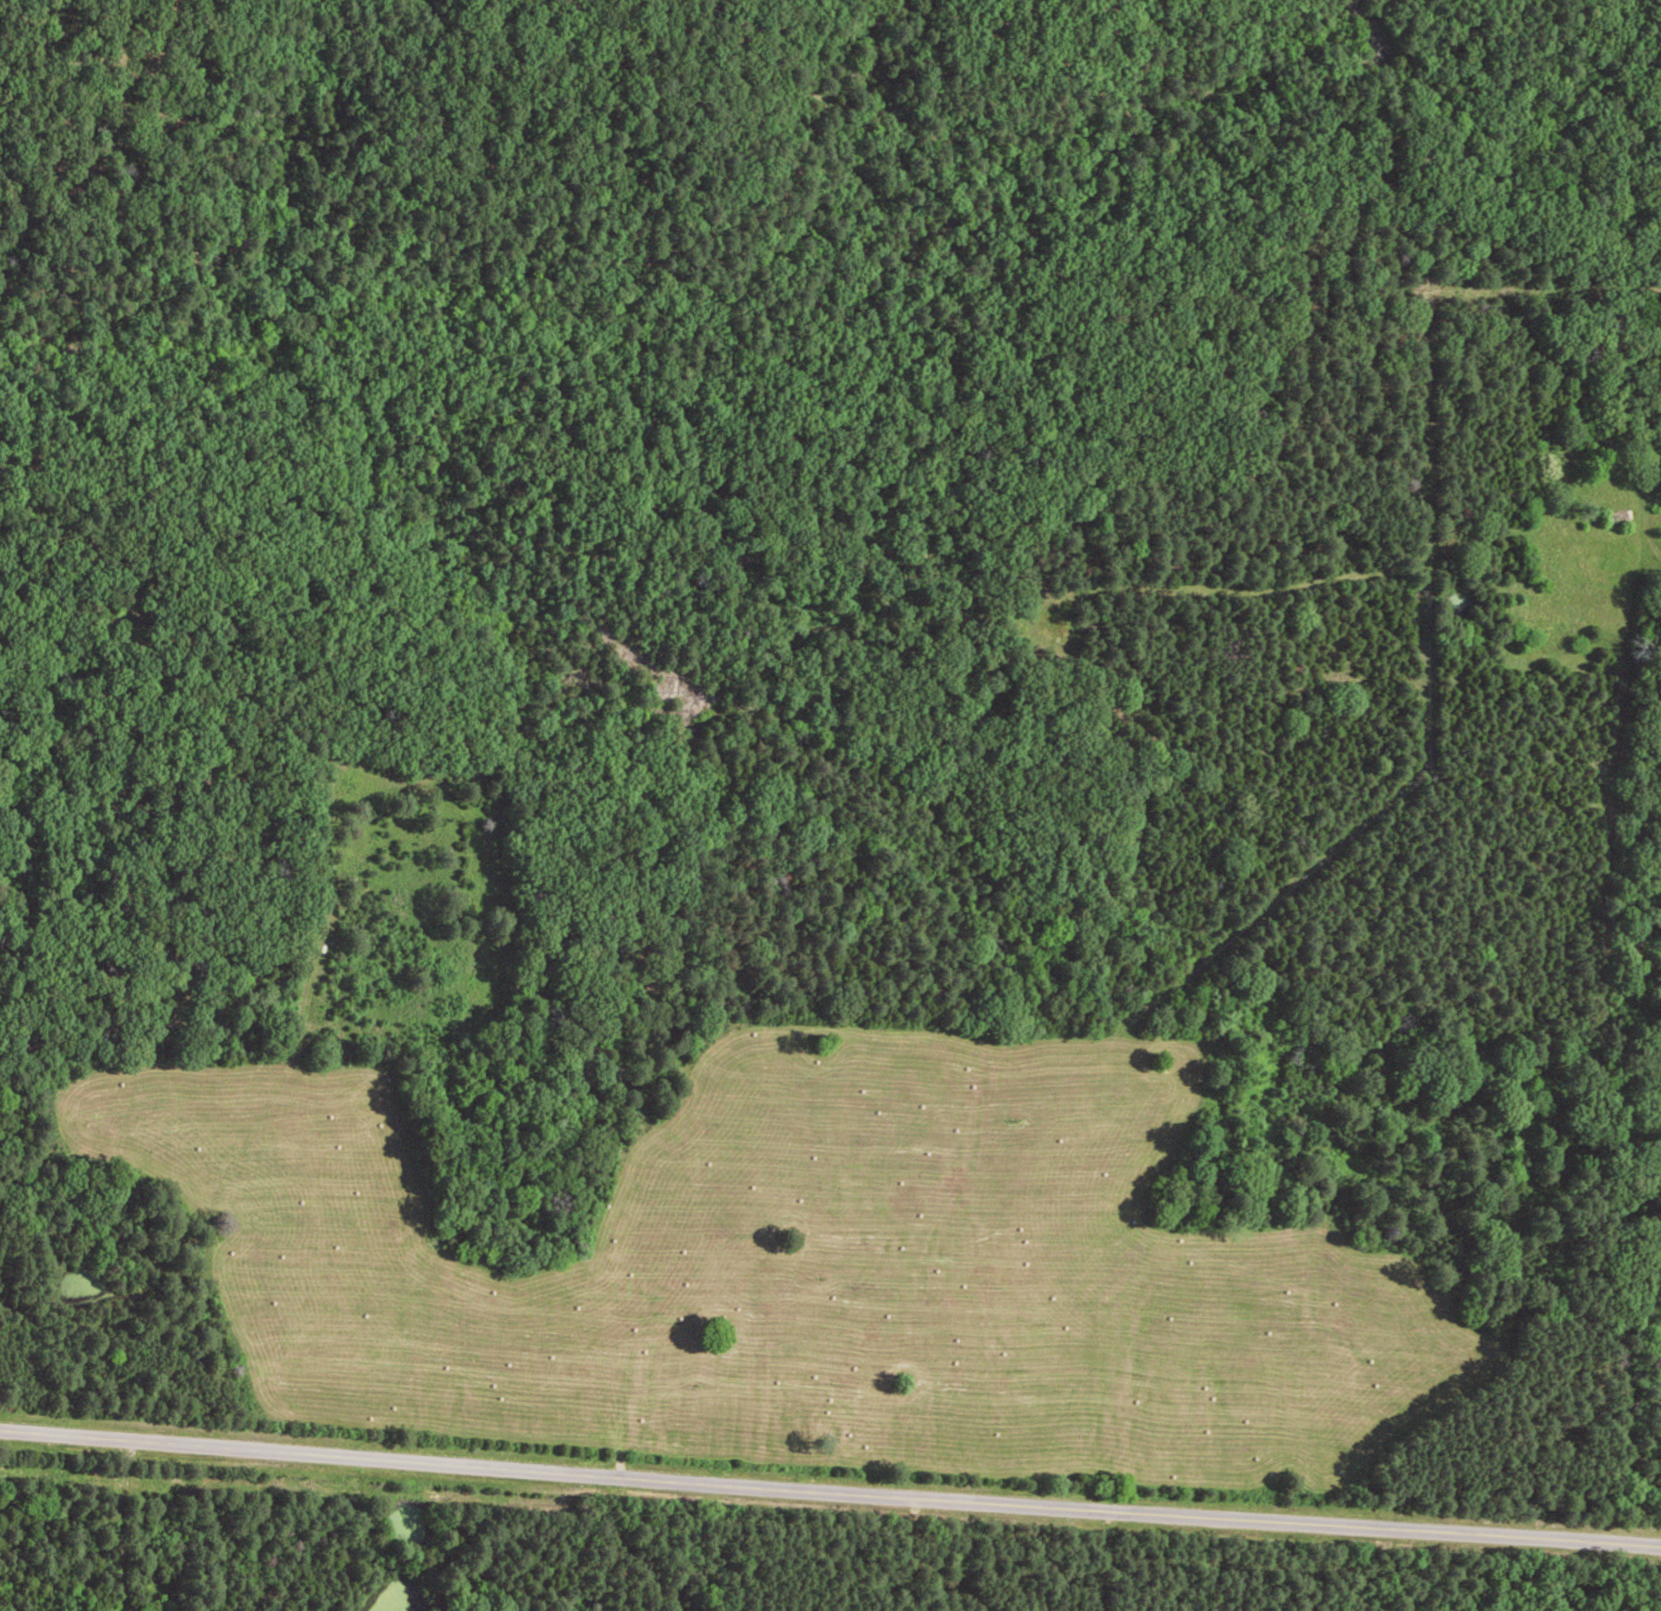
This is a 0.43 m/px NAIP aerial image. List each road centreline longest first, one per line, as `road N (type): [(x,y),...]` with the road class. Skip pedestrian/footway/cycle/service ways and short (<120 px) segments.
road 1 (residential): [(0,1431),(779,1493),(1660,1543)]

